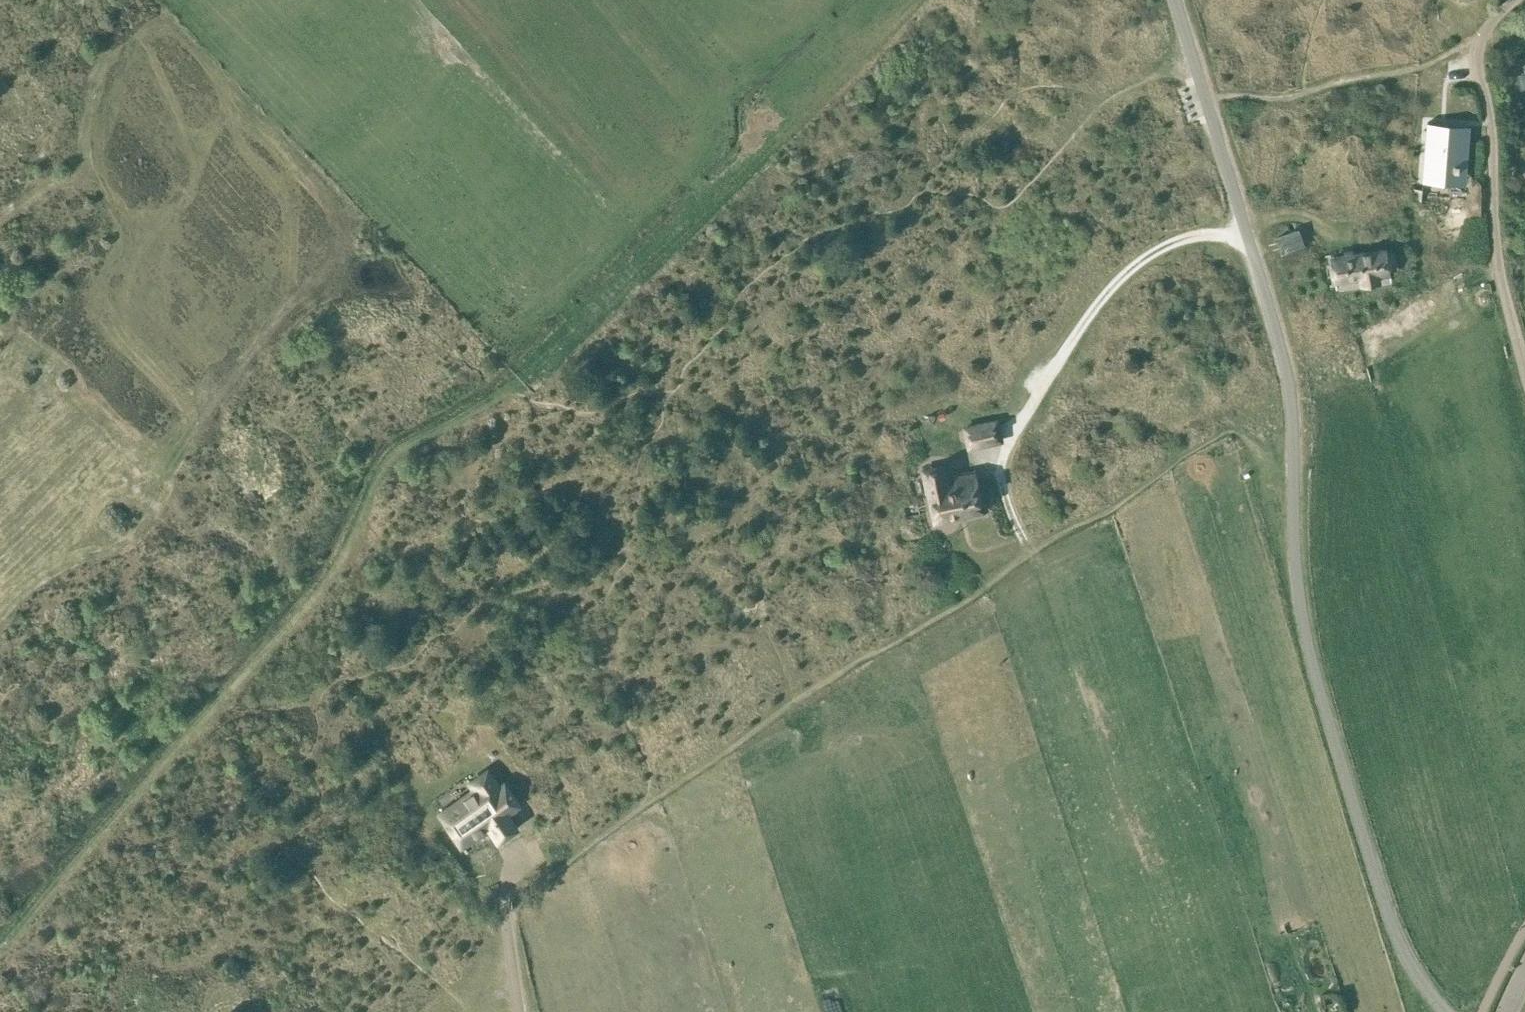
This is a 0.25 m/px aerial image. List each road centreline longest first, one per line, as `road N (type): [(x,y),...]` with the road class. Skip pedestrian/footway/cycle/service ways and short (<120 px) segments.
road 1 (unclassified): [(1451,1011),(1400,940),(1345,790),(1289,522),(1290,377),(1257,247),(1172,0)]
road 2 (residential): [(1524,358),(1497,245),(1485,70),(1488,42),(1524,2)]

